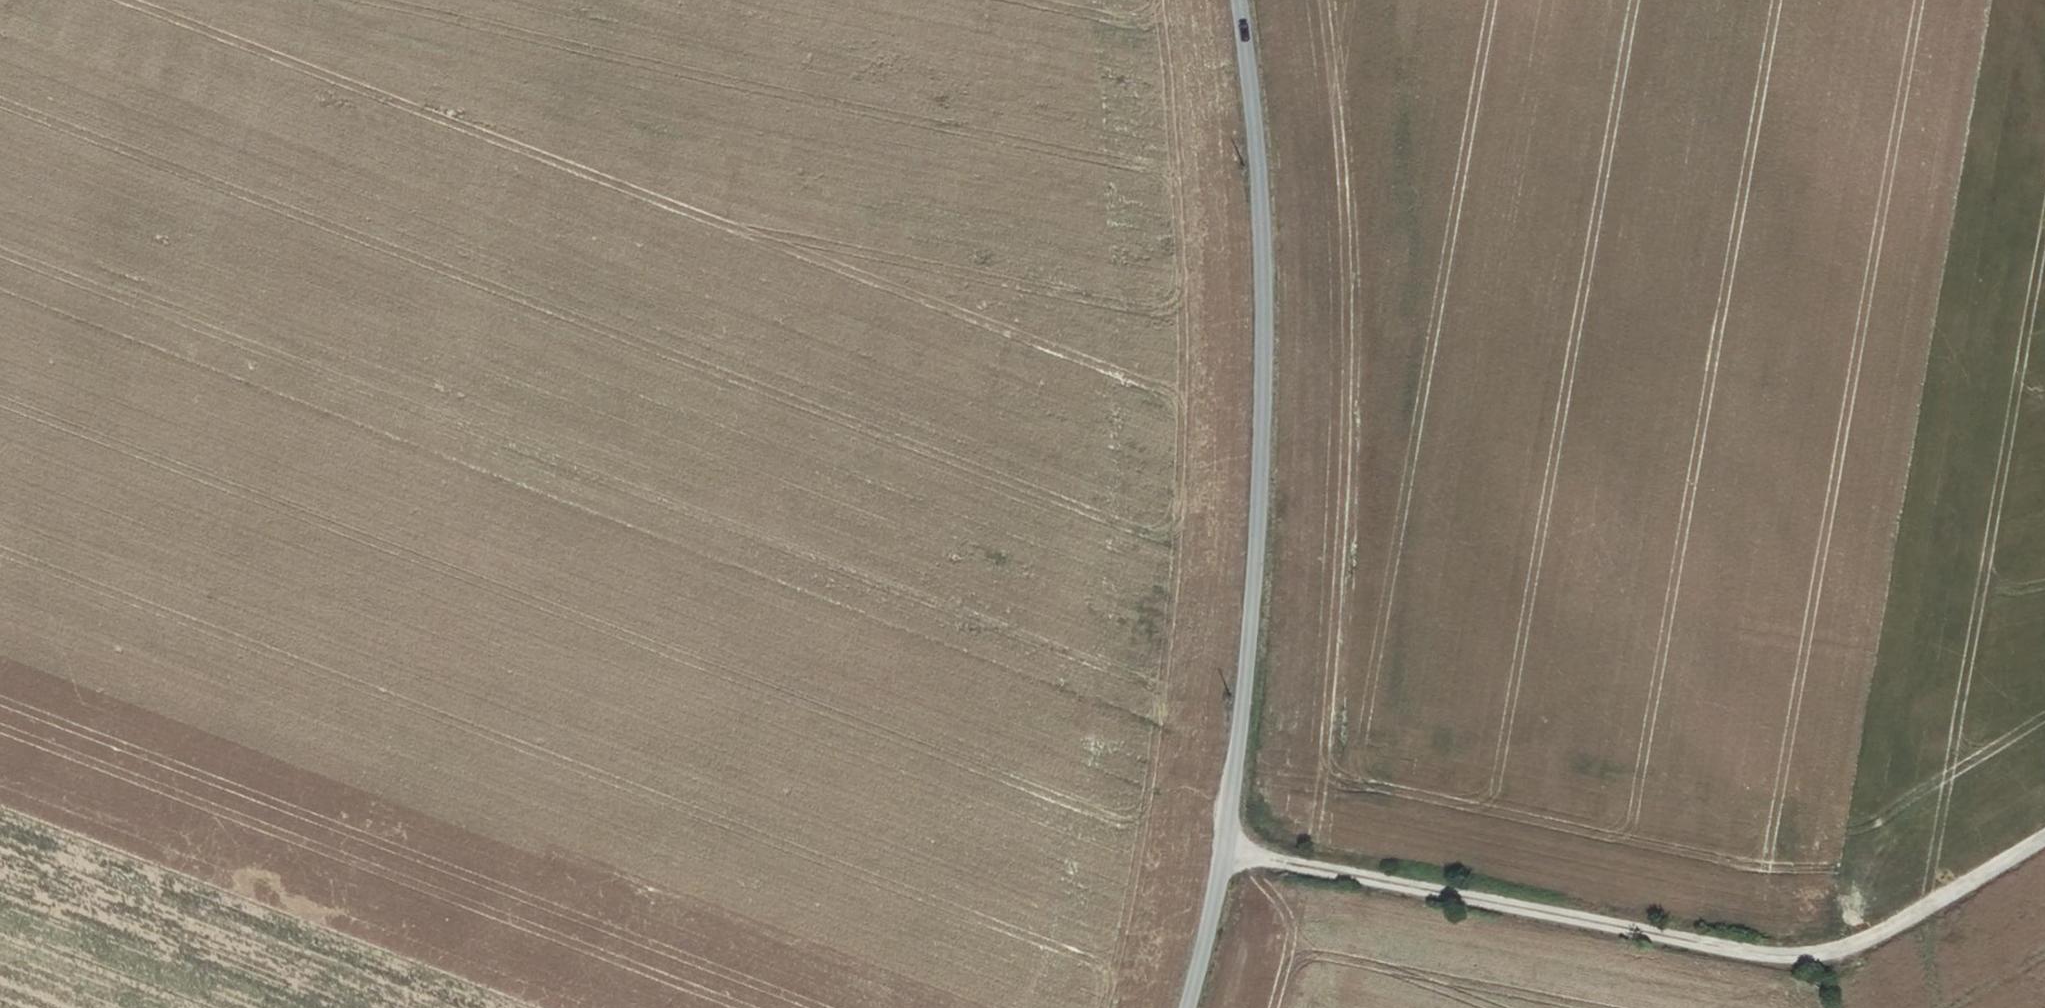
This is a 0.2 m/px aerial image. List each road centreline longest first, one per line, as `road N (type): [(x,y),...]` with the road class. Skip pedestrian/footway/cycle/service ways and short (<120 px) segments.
road 1 (unclassified): [(1179,1007),(1226,853),(1261,529),(1257,172),(1236,0)]

